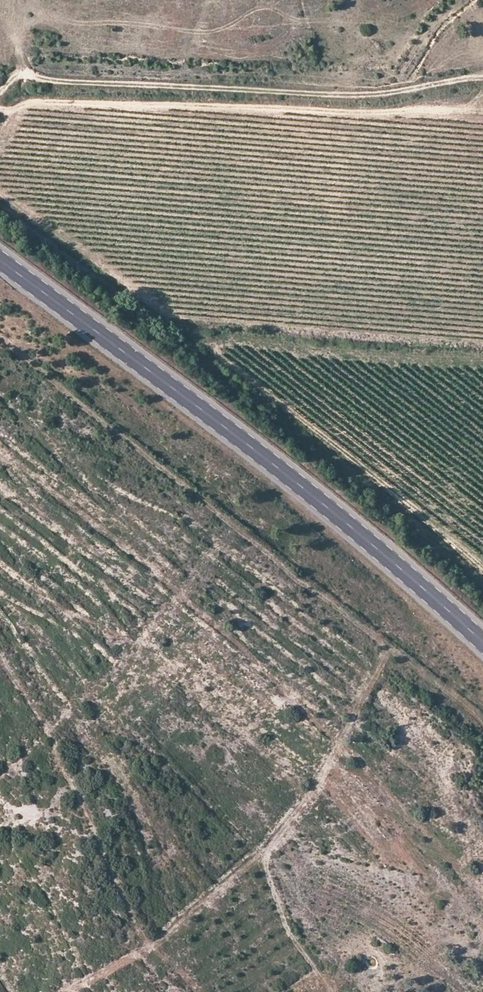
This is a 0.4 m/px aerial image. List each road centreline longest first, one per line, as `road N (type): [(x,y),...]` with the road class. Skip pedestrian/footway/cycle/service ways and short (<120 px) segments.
road 1 (primary): [(482,647),(364,538),(0,265)]
road 2 (track): [(32,77),(349,95),(482,77)]
road 3 (track): [(329,991),(286,927),(267,872),(267,855),(294,820)]

